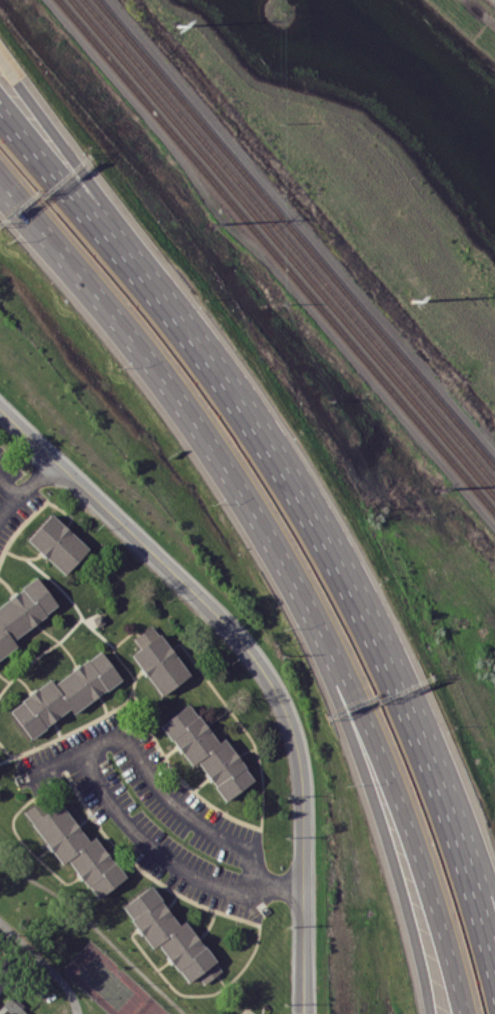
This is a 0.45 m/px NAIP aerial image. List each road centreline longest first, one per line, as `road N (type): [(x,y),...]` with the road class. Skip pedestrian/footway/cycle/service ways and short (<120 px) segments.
road 1 (residential): [(0,408),(223,621),(281,697),(307,793),(305,1013)]
road 2 (motorway): [(285,565),(391,776),(466,1013)]
road 3 (motorway): [(285,565),(412,933),(429,1013)]
road 4 (motorway): [(52,244),(168,381),(285,565)]
road 5 (motorway): [(386,645),(342,552),(187,329)]
road 6 (motorway): [(494,960),(446,797),(386,645)]
road 7 (motorway): [(187,329),(0,57)]
road 8 (motorway): [(494,882),(386,645)]
road 9 (motorway): [(187,329),(27,141)]

